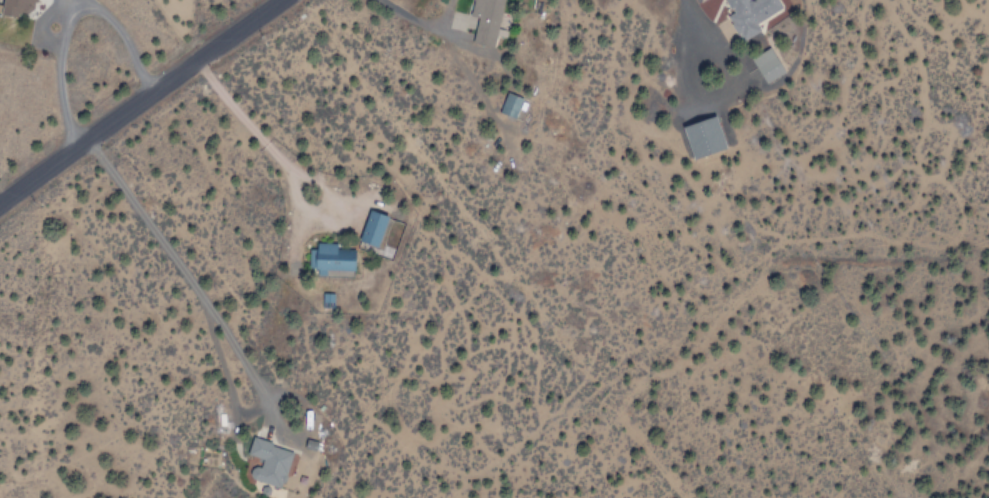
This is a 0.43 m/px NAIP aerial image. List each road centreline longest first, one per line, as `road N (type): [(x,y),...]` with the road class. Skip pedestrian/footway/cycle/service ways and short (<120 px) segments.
road 1 (residential): [(269,0),(0,193)]

